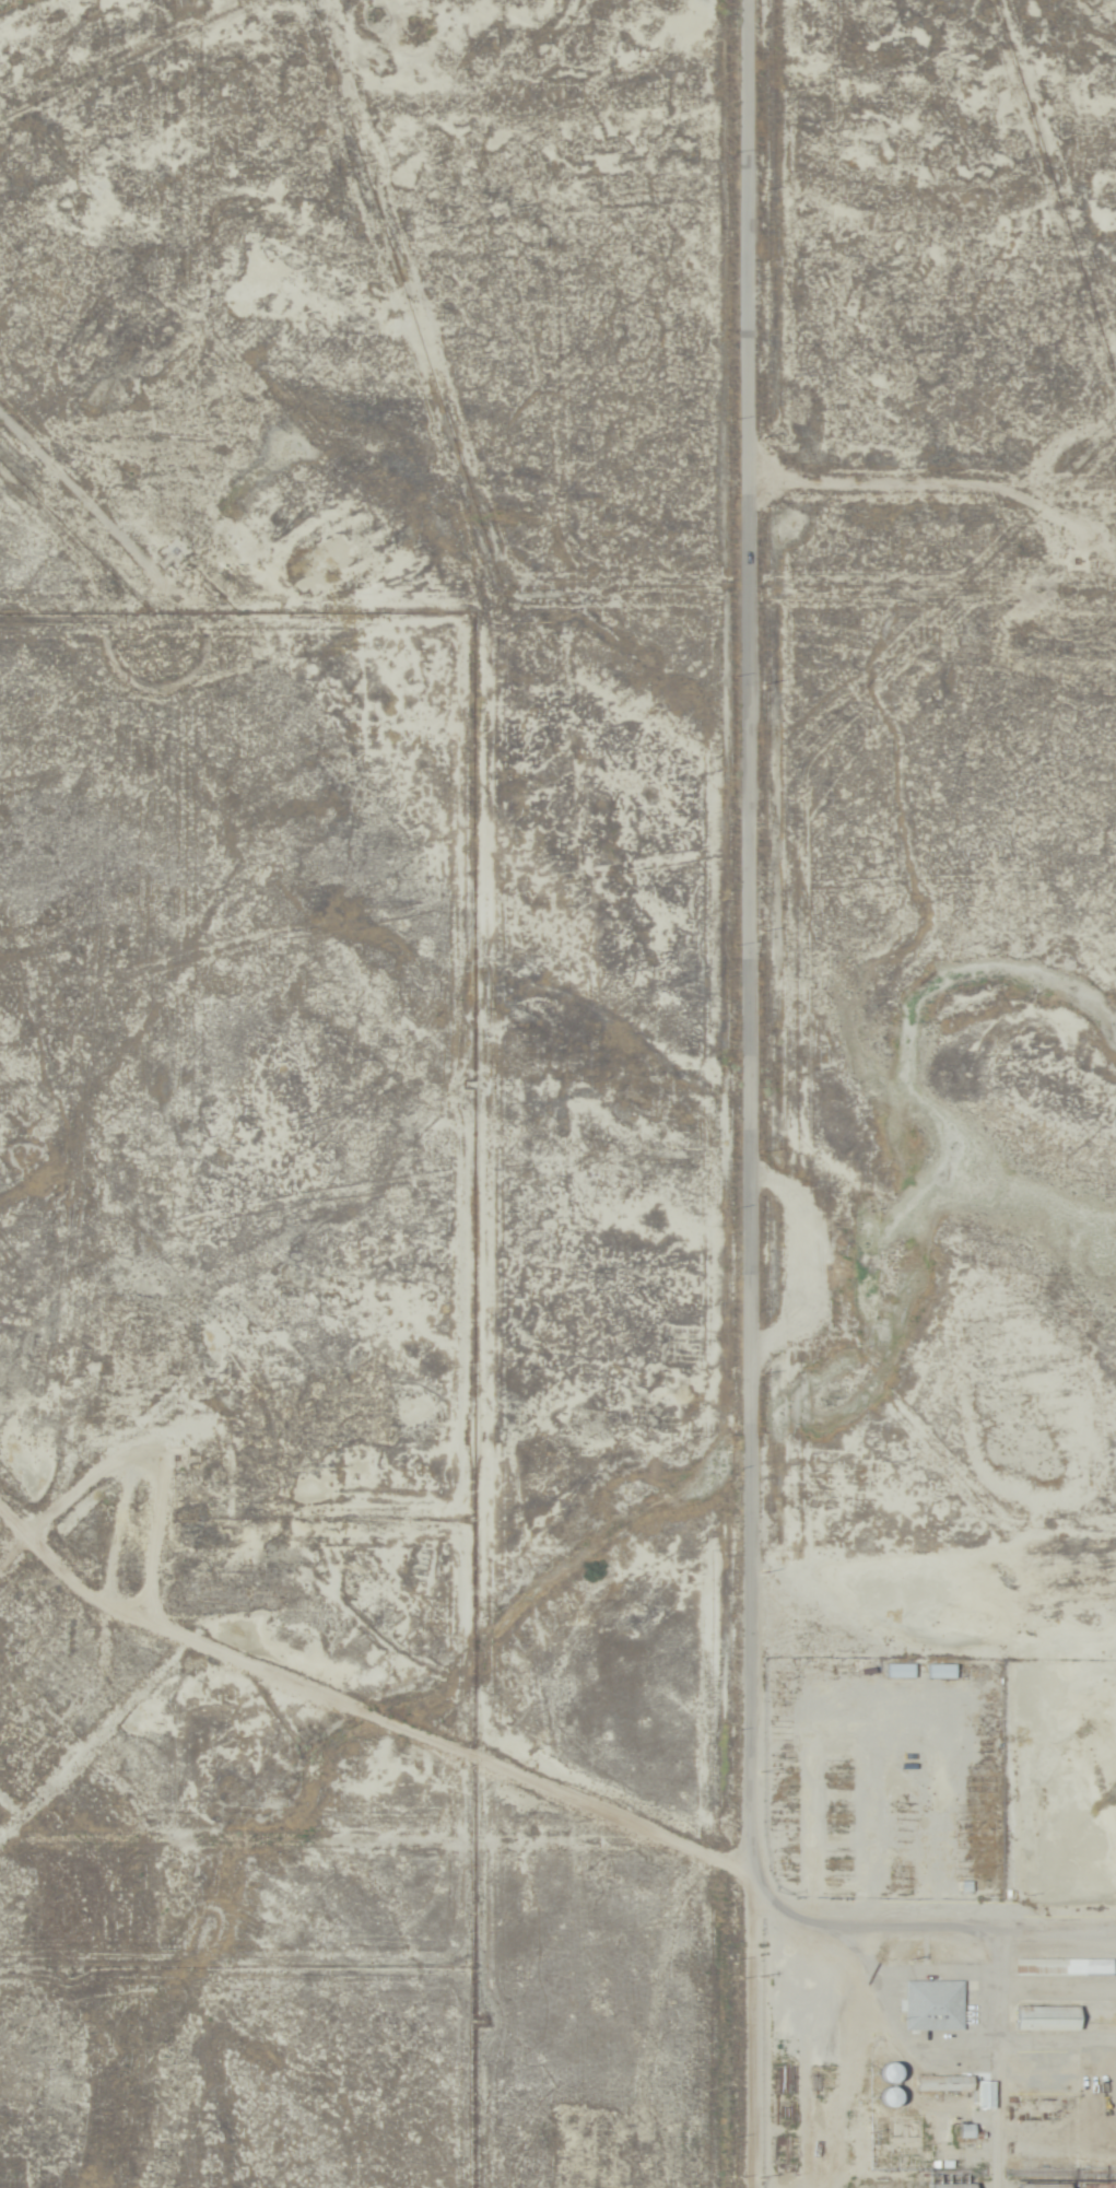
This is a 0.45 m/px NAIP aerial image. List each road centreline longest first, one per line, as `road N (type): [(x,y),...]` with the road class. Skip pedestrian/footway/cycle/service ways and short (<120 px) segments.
road 1 (track): [(665,2187),(602,1906),(742,1500),(744,0)]
road 2 (track): [(1115,1894),(602,1906),(398,1760),(34,1532),(0,1498)]
road 3 (track): [(227,1279),(245,1377),(313,1359),(341,1319),(336,1279),(291,1256),(227,1279)]
road 4 (track): [(1060,533),(1012,498),(742,481)]
road 5 (track): [(245,1377),(188,1404),(0,1567)]
road 6 (track): [(0,434),(87,526)]

